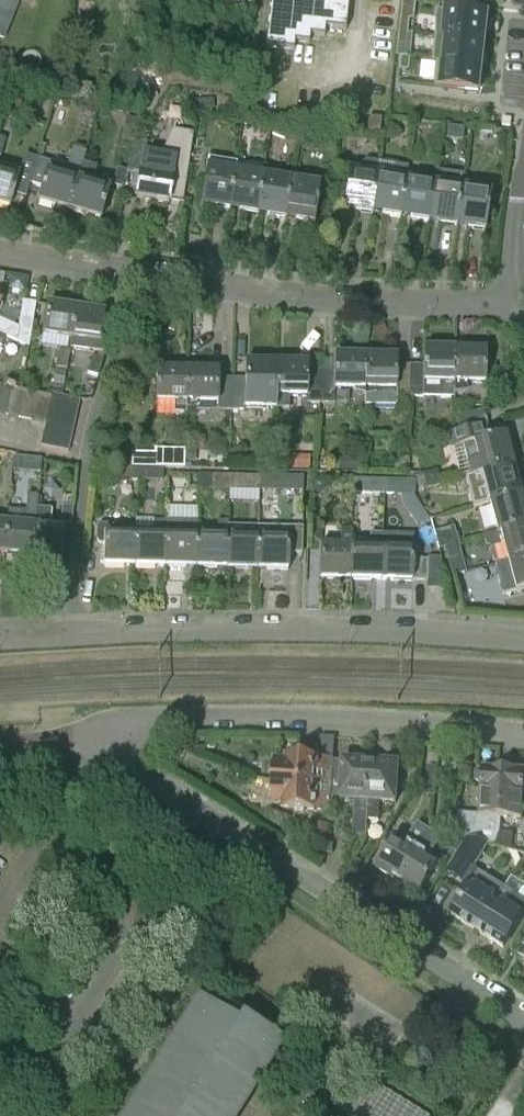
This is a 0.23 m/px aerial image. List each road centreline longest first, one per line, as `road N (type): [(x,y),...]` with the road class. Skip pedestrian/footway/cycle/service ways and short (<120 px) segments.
road 1 (residential): [(523,639),(325,629),(0,641)]
road 2 (residential): [(511,303),(332,301),(0,252)]
road 3 (residential): [(523,1014),(112,754),(113,727)]
road 4 (residential): [(523,733),(309,716),(159,716),(113,727)]

